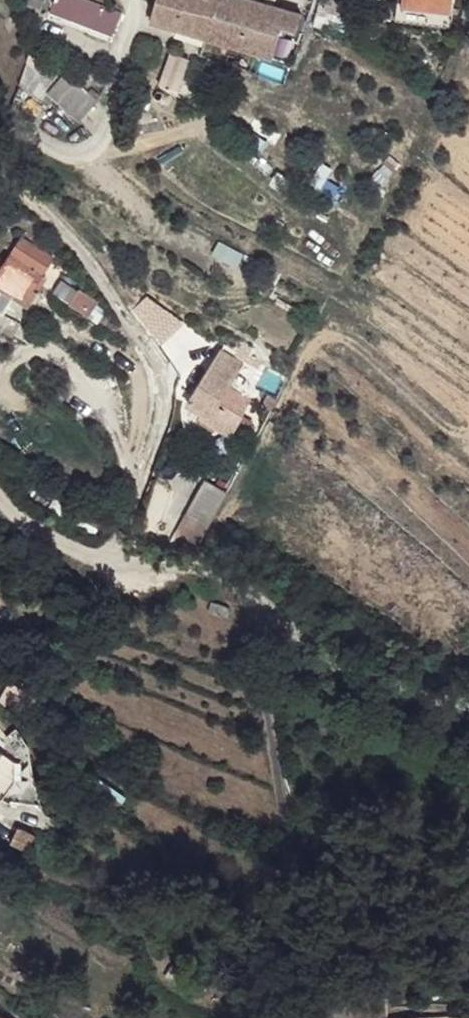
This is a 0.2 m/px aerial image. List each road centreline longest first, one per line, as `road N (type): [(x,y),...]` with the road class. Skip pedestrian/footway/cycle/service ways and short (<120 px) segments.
road 1 (residential): [(99,559),(154,435),(155,367),(107,290),(0,172)]
road 2 (residential): [(99,559),(228,574),(320,661),(468,725)]
road 3 (residential): [(0,118),(69,155),(97,148),(127,44),(129,0)]
road 4 (residential): [(0,493),(18,520),(99,559)]

